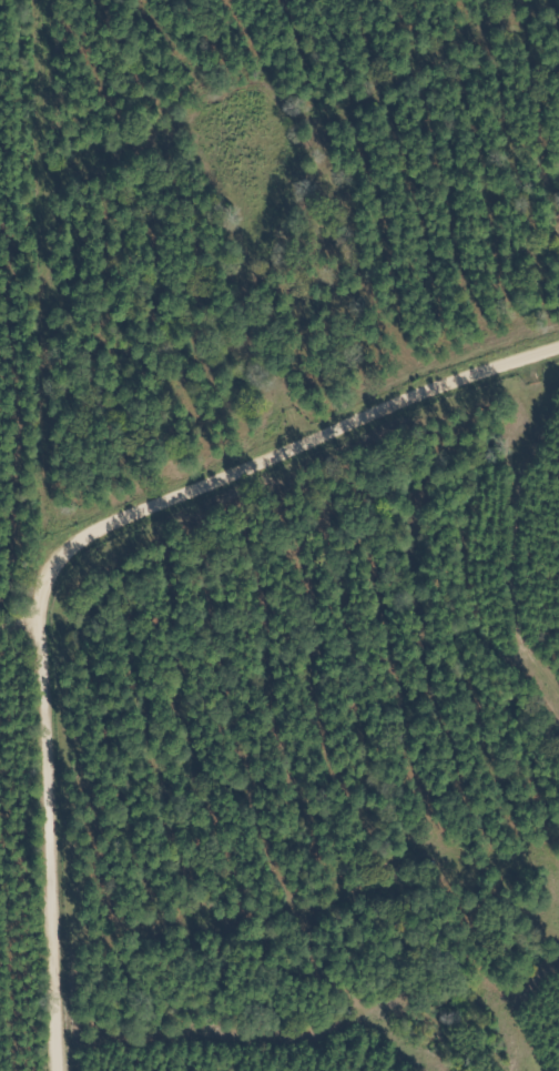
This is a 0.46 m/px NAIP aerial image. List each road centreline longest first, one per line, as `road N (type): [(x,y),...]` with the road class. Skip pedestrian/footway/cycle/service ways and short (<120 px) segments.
road 1 (residential): [(54,1070),(37,661),(47,564),(75,536),(141,506),(400,396),(558,346)]

